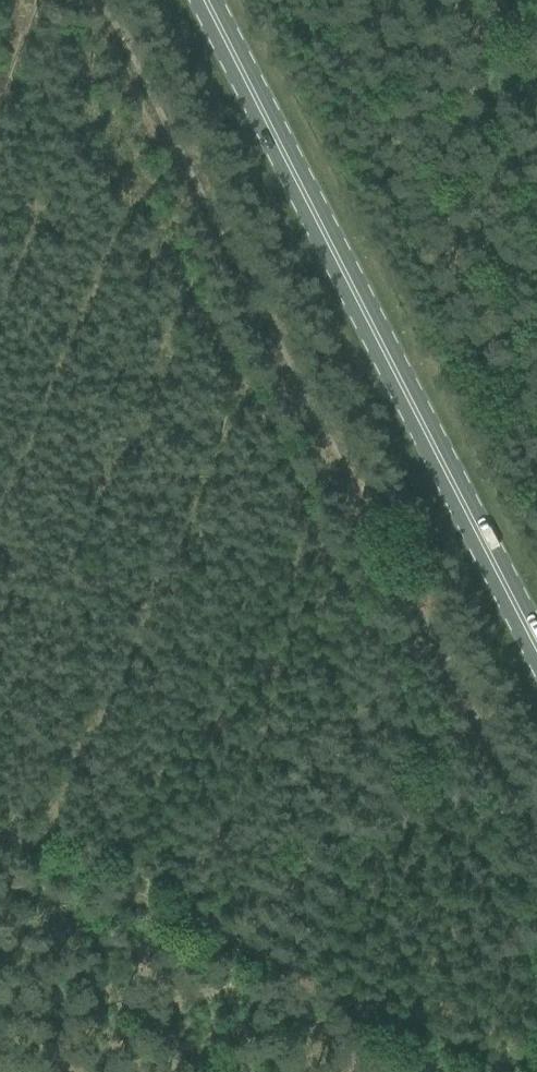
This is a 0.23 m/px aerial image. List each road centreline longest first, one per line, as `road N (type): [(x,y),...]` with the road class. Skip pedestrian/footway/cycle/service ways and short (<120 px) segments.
road 1 (primary): [(536,622),(215,0)]

